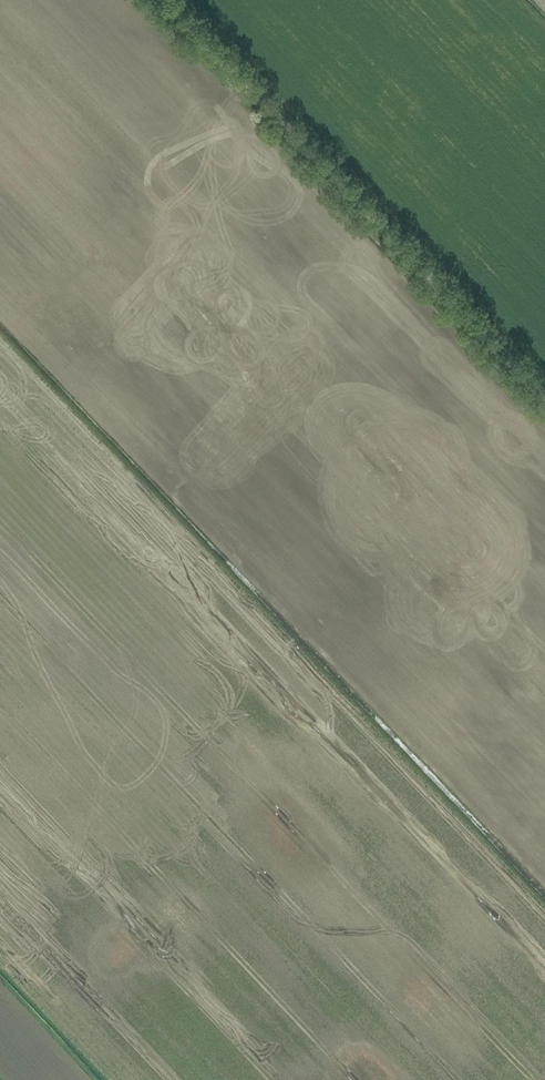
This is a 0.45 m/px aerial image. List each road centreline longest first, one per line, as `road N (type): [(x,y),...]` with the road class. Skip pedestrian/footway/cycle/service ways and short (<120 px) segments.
road 1 (unclassified): [(544,399),(164,0)]

